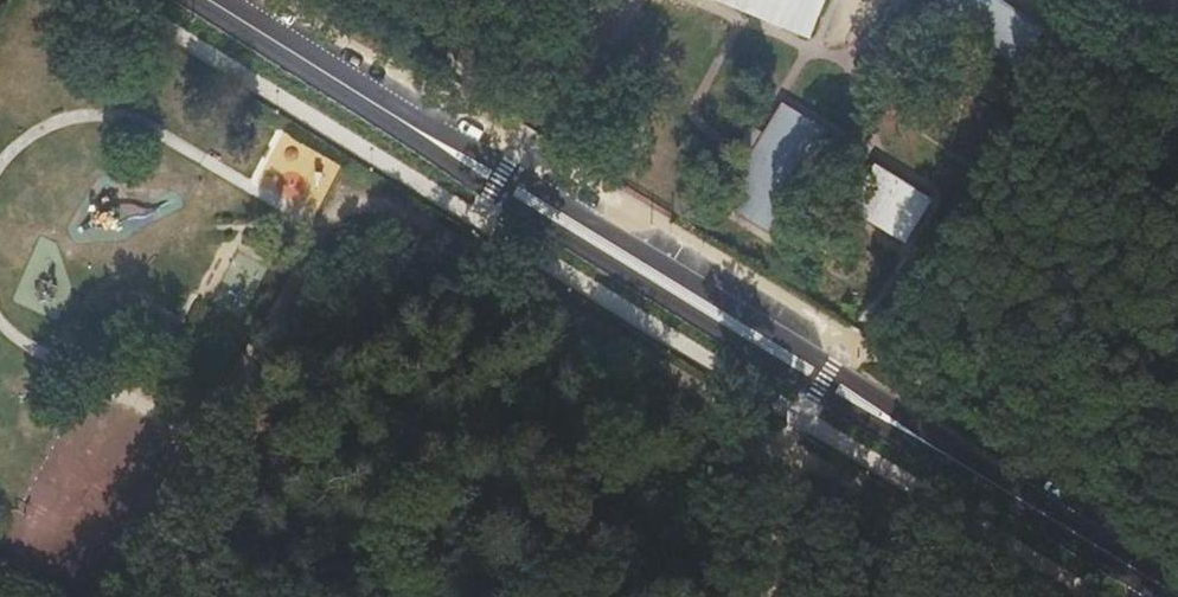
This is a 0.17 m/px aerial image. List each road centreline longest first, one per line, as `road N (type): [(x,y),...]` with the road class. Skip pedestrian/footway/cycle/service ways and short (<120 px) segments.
road 1 (tertiary): [(394,118),(495,199),(816,393),(934,445)]
road 2 (tertiary): [(934,445),(831,369),(511,173),(394,118)]
road 3 (tertiary): [(934,445),(1177,595)]
road 4 (tertiary): [(209,0),(394,118)]

